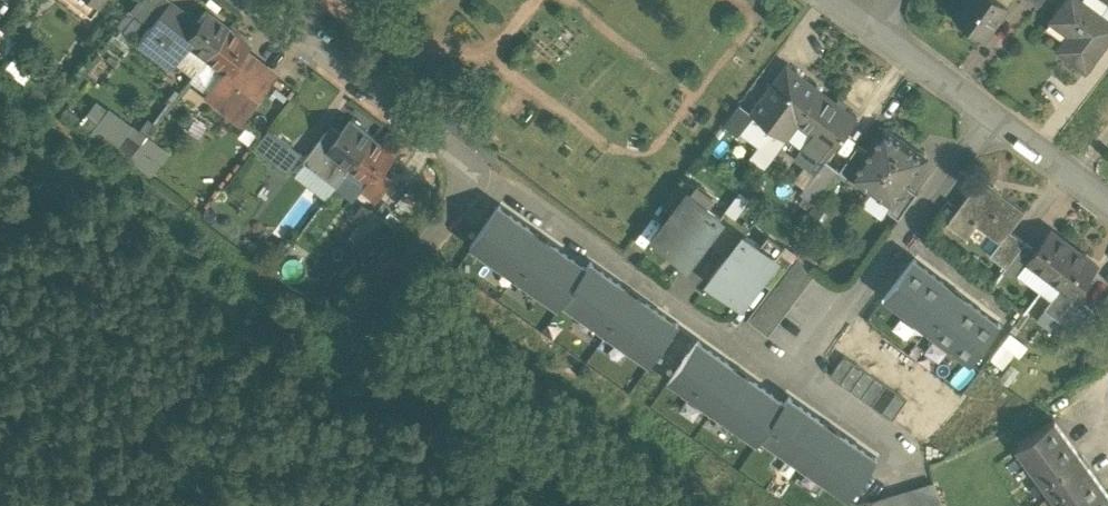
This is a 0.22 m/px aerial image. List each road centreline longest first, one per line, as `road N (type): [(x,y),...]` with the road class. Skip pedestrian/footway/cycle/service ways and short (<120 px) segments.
road 1 (residential): [(255,0),(487,171),(382,314),(391,334),(627,505)]
road 2 (residential): [(994,117),(829,321),(774,374),(814,385),(907,448)]
road 3 (residential): [(994,117),(871,26)]
road 4 (residential): [(1107,202),(994,117)]

